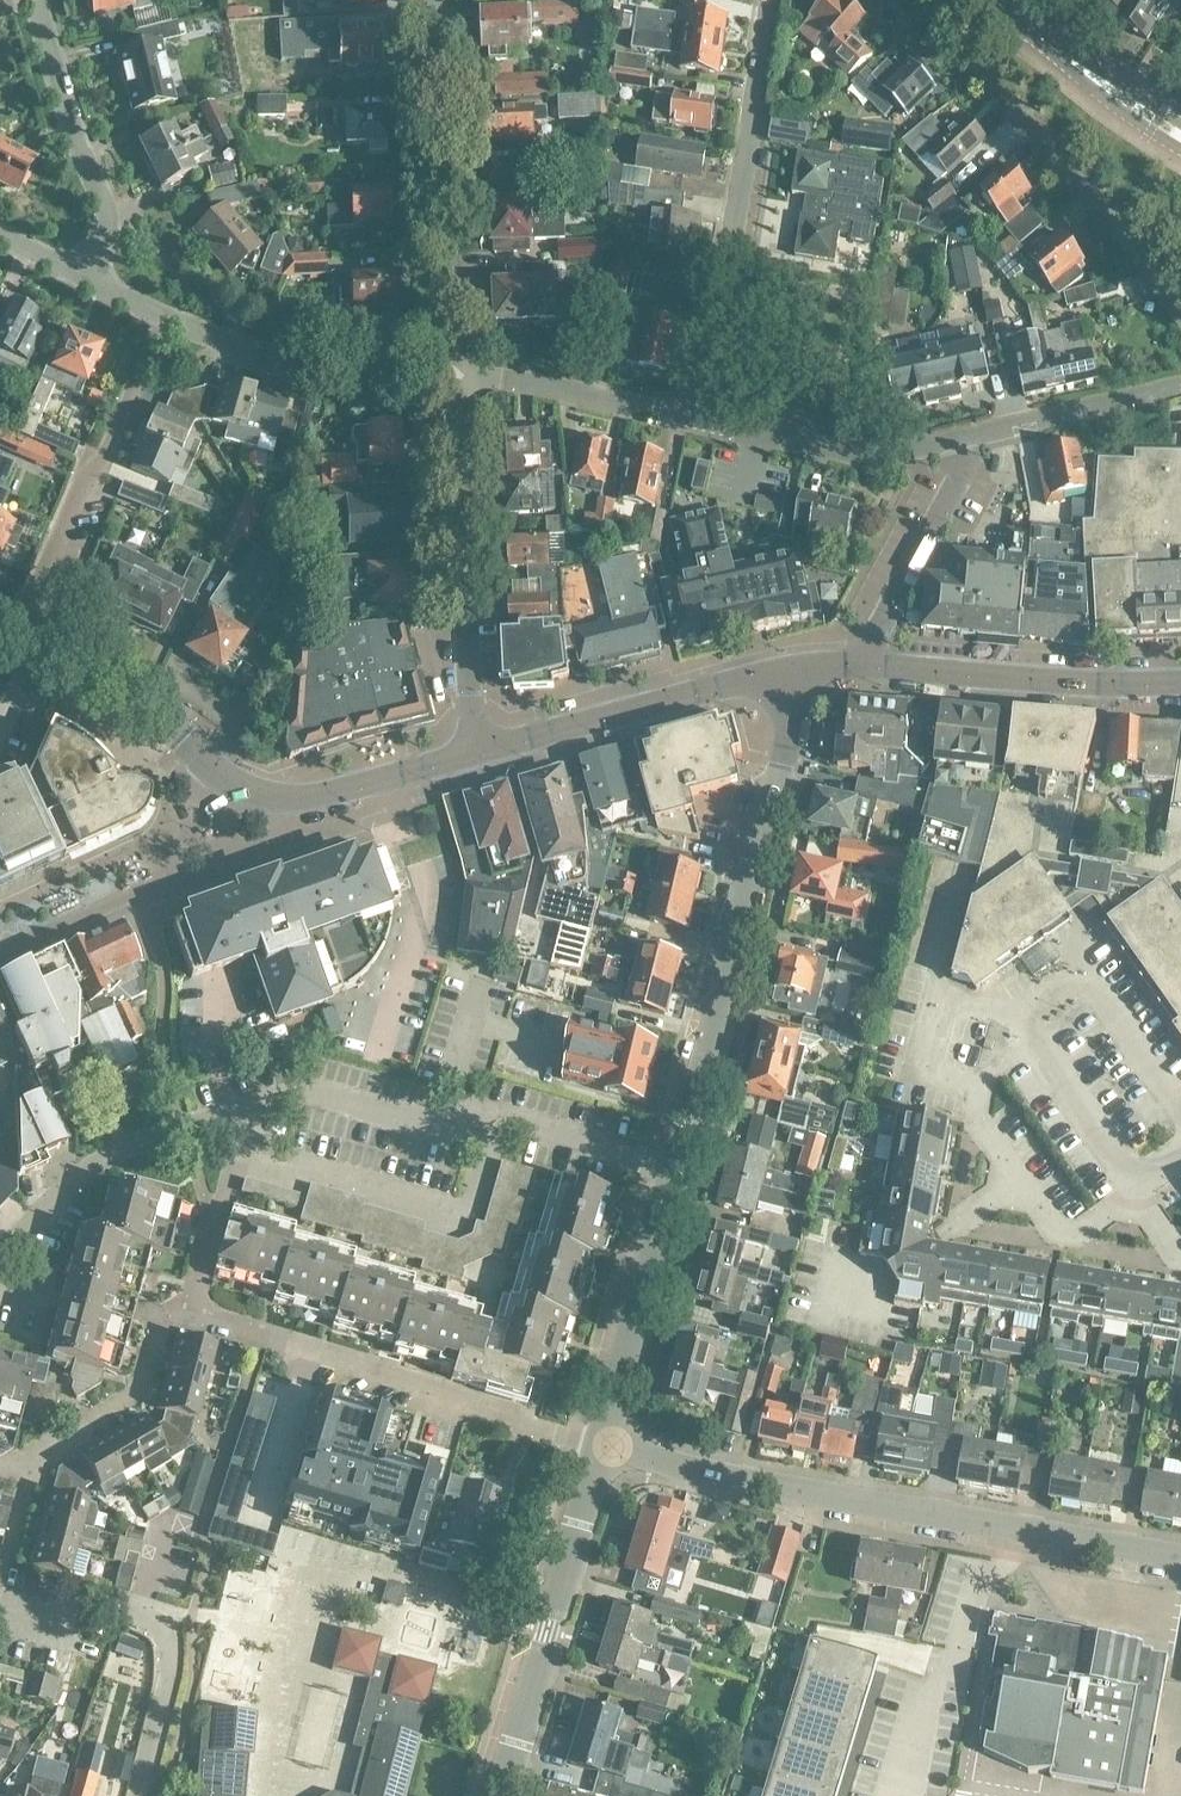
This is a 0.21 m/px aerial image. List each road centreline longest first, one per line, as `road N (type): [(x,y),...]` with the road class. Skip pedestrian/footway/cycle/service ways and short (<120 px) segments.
road 1 (unclassified): [(598,1440),(785,754),(789,669)]
road 2 (residential): [(702,422),(775,0)]
road 3 (residential): [(1009,1528),(705,1474),(598,1440)]
road 4 (residential): [(453,380),(436,0)]
road 5 (residential): [(479,754),(453,380)]
road 6 (unclassified): [(490,1795),(598,1440)]
road 7 (residential): [(20,644),(90,466),(104,461),(163,315)]
road 8 (tertiary): [(331,795),(255,797),(151,715),(20,644)]
road 9 (tertiary): [(479,754),(789,669)]
road 10 (tertiary): [(865,666),(1075,685),(1180,681)]
road 11 (residential): [(453,380),(326,375),(163,315)]
road 12 (residential): [(92,279),(104,253),(100,205),(36,0)]
road 13 (residential): [(968,438),(880,452),(702,422)]
road 14 (residential): [(1180,313),(1020,112)]
road 15 (residential): [(702,422),(549,386),(453,380)]
road 16 (residential): [(865,666),(960,480),(968,438)]
road 17 (residential): [(968,438),(1180,383)]
road 18 (residential): [(1180,1559),(1009,1528)]
road 19 (residential): [(937,1664),(951,1666),(978,1578),(999,1572),(1009,1528)]
road 20 (secondary): [(1051,47),(1107,101),(1180,152)]
road 21 (tertiary): [(331,795),(479,754)]
road 22 (secondary): [(1180,121),(1051,47)]

